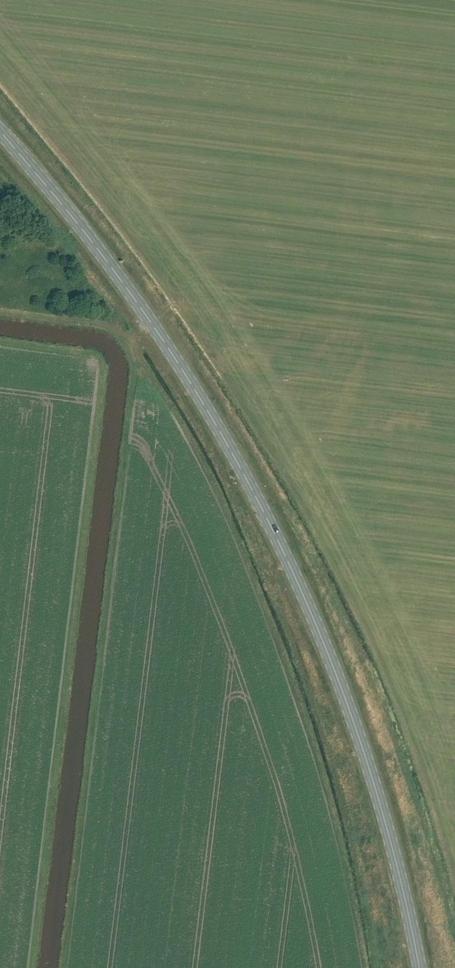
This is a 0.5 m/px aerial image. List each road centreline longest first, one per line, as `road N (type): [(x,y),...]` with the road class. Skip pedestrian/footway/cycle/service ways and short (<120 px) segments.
road 1 (secondary): [(419,967),(360,737),(271,526),(165,343),(0,131)]
road 2 (track): [(34,967),(103,368),(91,354),(0,341)]

